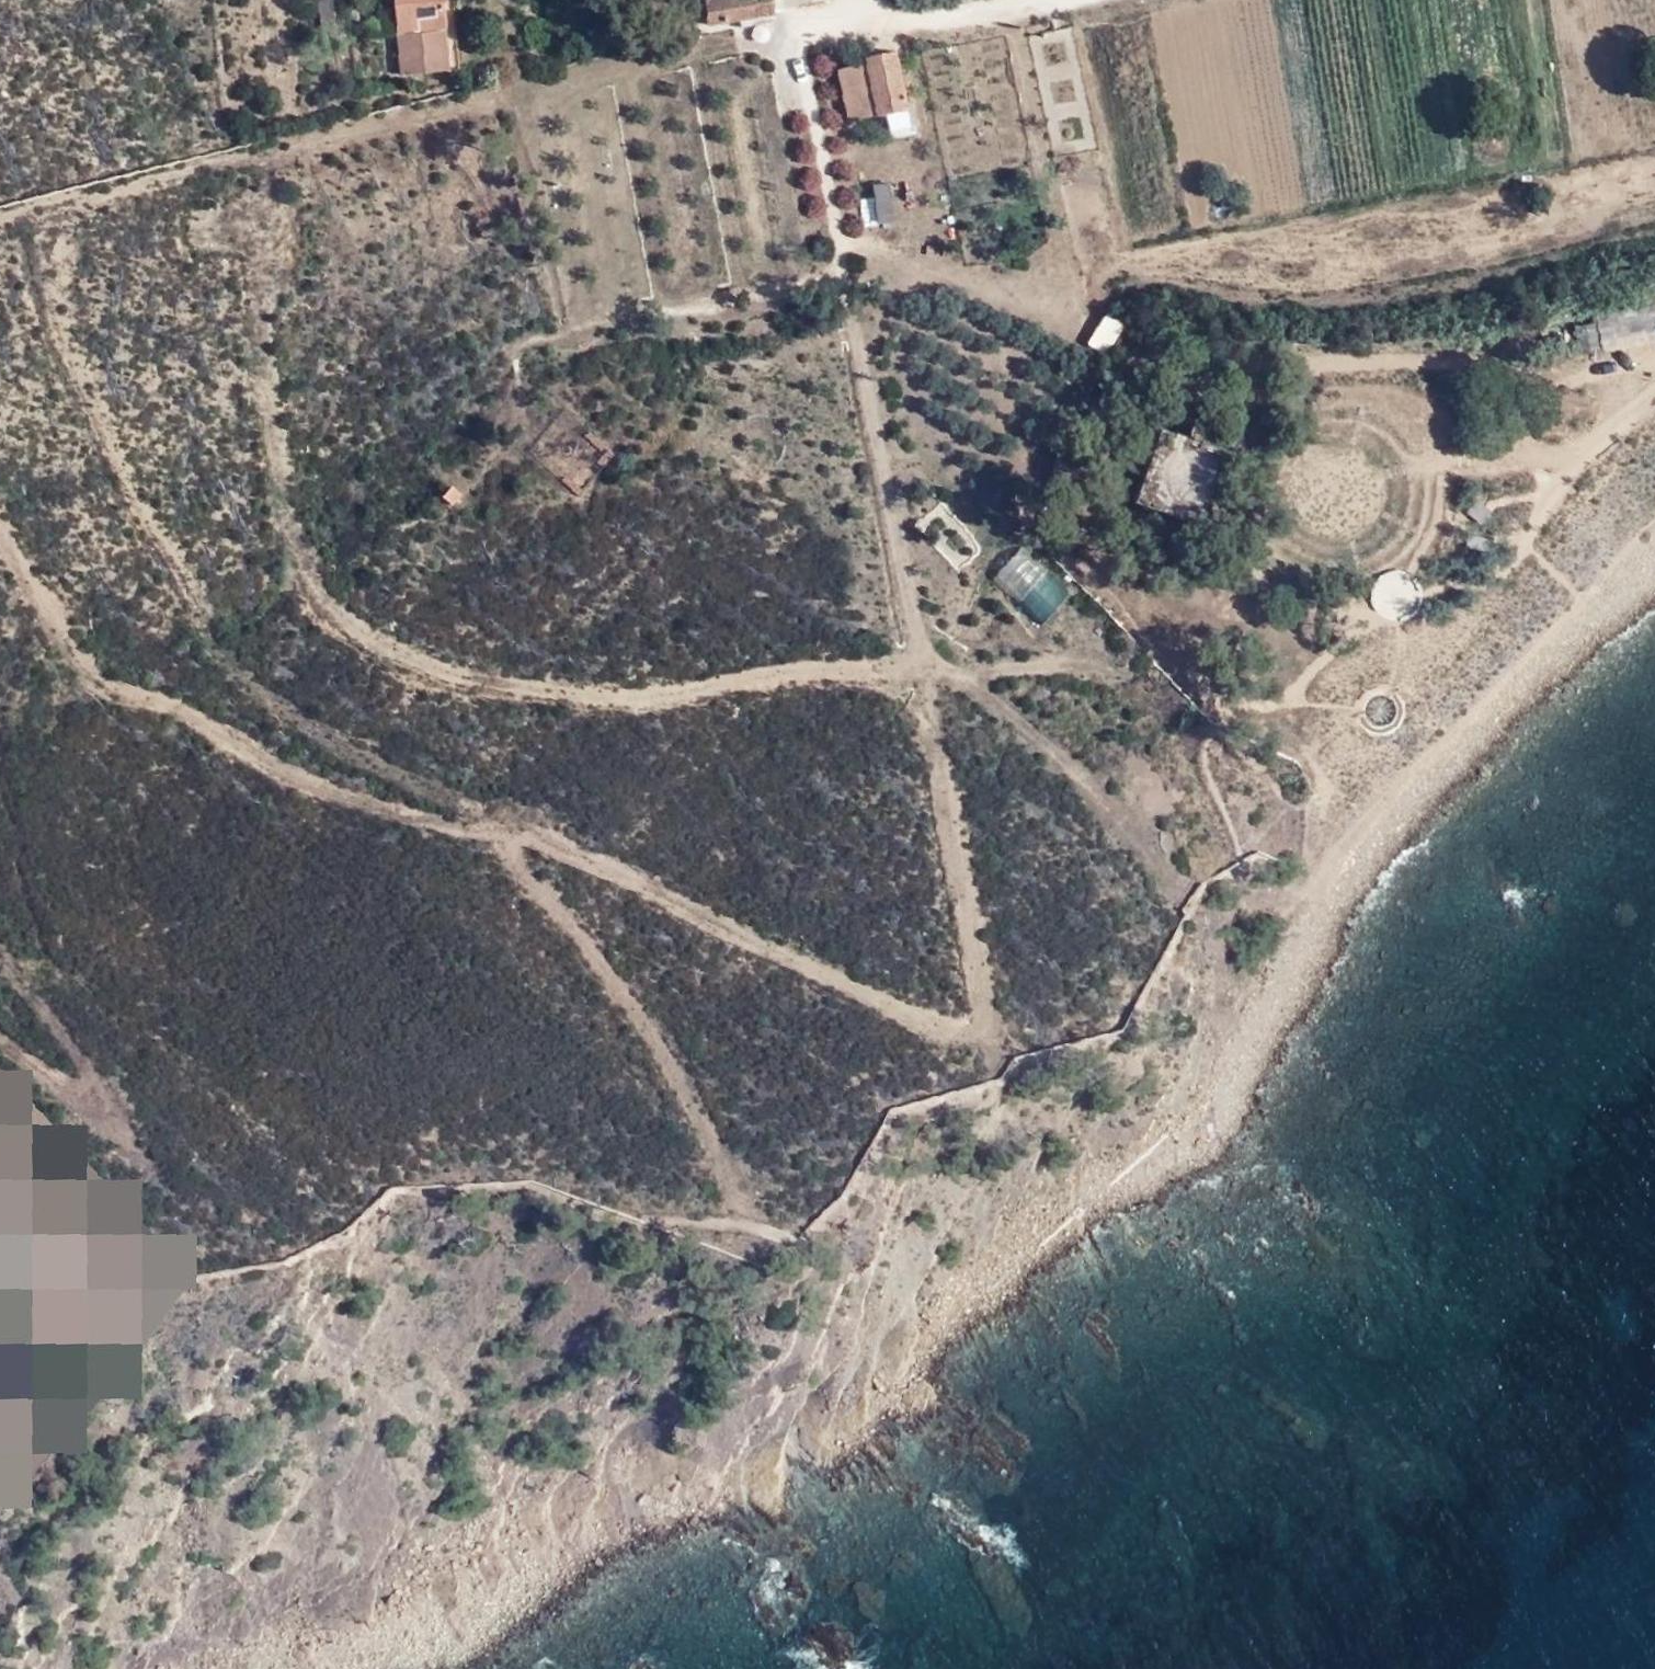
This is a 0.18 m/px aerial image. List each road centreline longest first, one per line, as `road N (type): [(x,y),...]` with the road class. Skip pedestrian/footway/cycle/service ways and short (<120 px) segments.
road 1 (track): [(1033,0),(797,33),(924,666),(983,1018)]

